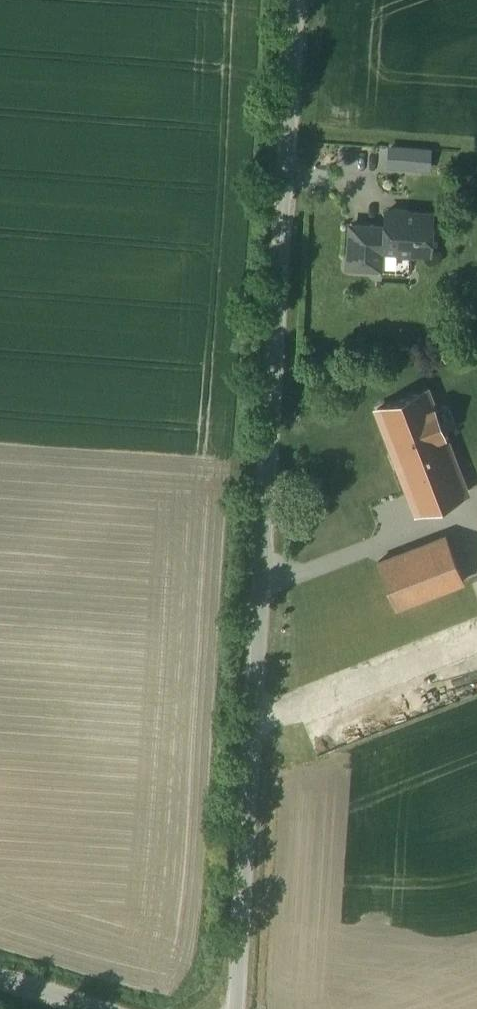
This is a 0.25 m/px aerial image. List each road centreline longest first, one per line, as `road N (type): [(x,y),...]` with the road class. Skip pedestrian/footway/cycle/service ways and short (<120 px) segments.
road 1 (unclassified): [(235,1008),(294,0)]

